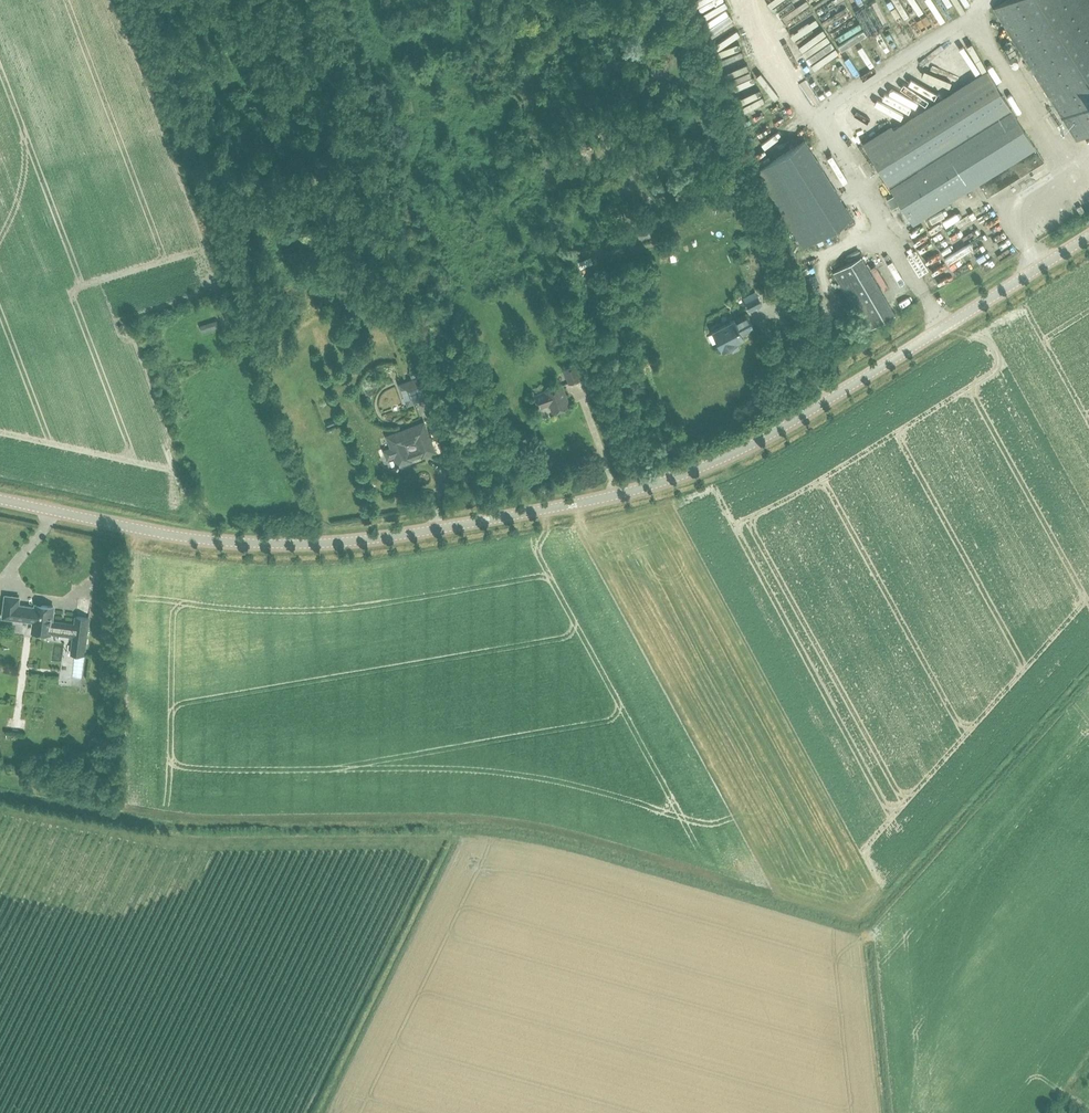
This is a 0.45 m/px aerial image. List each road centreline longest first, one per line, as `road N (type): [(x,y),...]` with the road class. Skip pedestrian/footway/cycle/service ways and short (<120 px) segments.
road 1 (tertiary): [(0,499),(199,539),(303,544),(393,536),(628,491),(758,440),(1088,237)]

